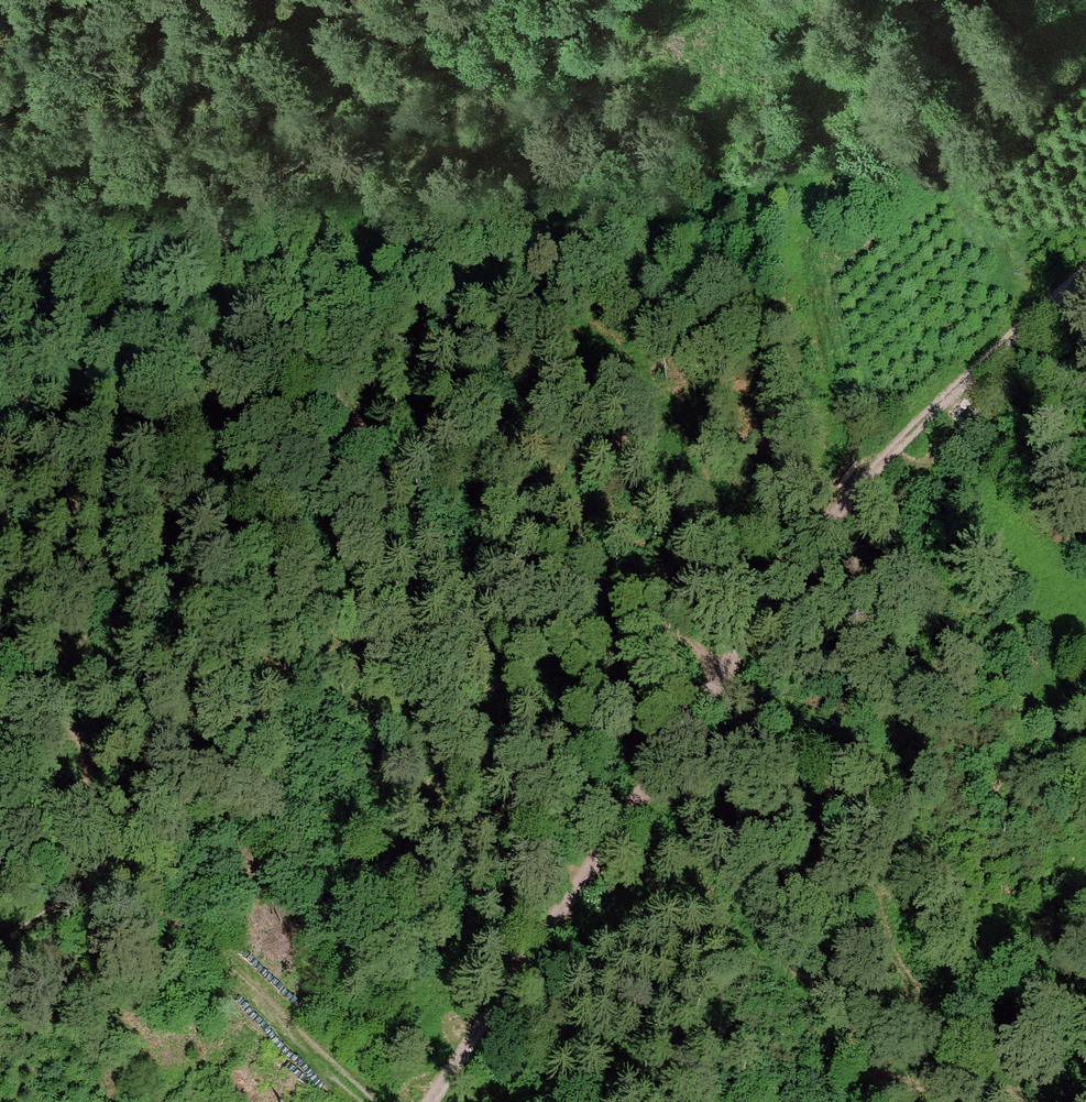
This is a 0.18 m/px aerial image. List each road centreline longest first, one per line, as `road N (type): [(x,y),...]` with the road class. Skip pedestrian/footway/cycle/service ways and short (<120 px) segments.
road 1 (track): [(1085,267),(848,500),(422,1101)]
road 2 (track): [(0,85),(100,197),(371,431),(729,669)]
road 3 (track): [(323,0),(470,62),(525,68),(597,59),(806,0)]
road 4 (track): [(975,1101),(904,966),(842,804),(781,729),(717,686)]
road 5 (track): [(0,946),(69,894),(106,893),(149,909),(223,954),(321,1054),(384,1101)]
road 6 (track): [(0,644),(82,747),(106,893)]

